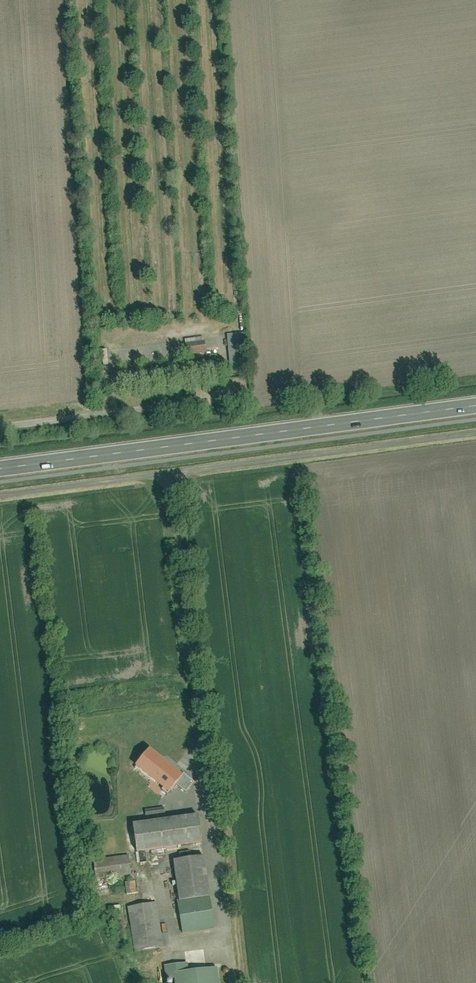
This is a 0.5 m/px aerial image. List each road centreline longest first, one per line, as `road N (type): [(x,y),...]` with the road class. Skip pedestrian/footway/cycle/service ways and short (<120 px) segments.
road 1 (primary): [(475,407),(0,470)]

